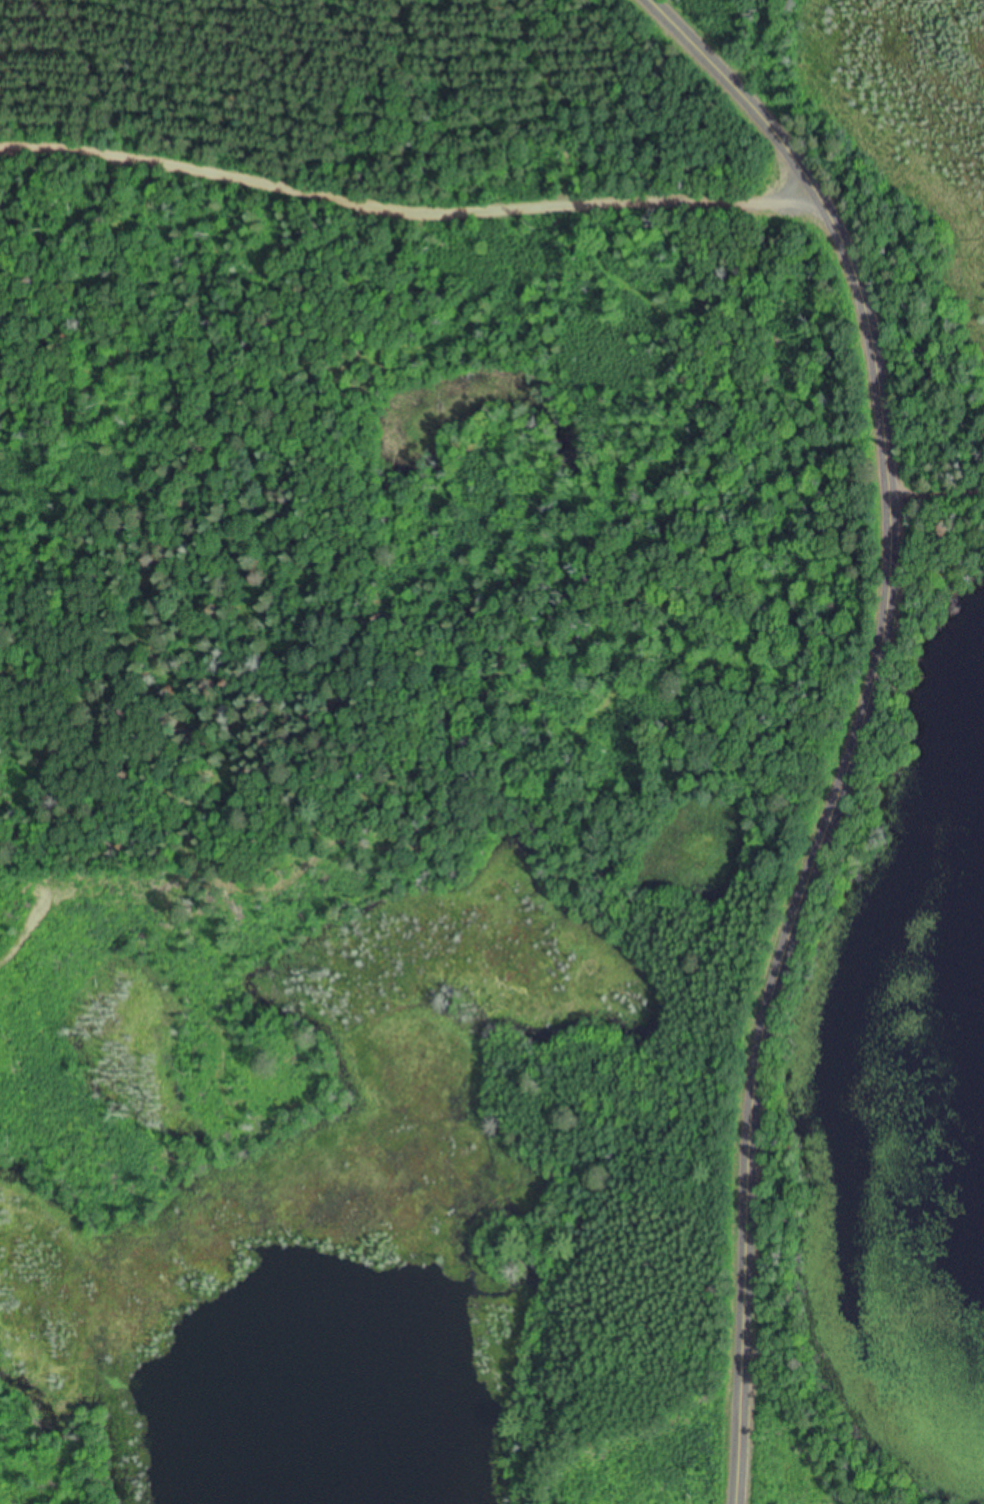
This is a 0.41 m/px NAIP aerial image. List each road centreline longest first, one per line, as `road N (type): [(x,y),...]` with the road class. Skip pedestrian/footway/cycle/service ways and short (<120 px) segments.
road 1 (residential): [(742,1503),(745,1063),(798,886),(892,627),(903,545),(899,336),(851,227),(777,107),(668,0)]
road 2 (residential): [(812,163),(767,209),(589,198),(508,219),(421,214),(66,152),(0,157)]

